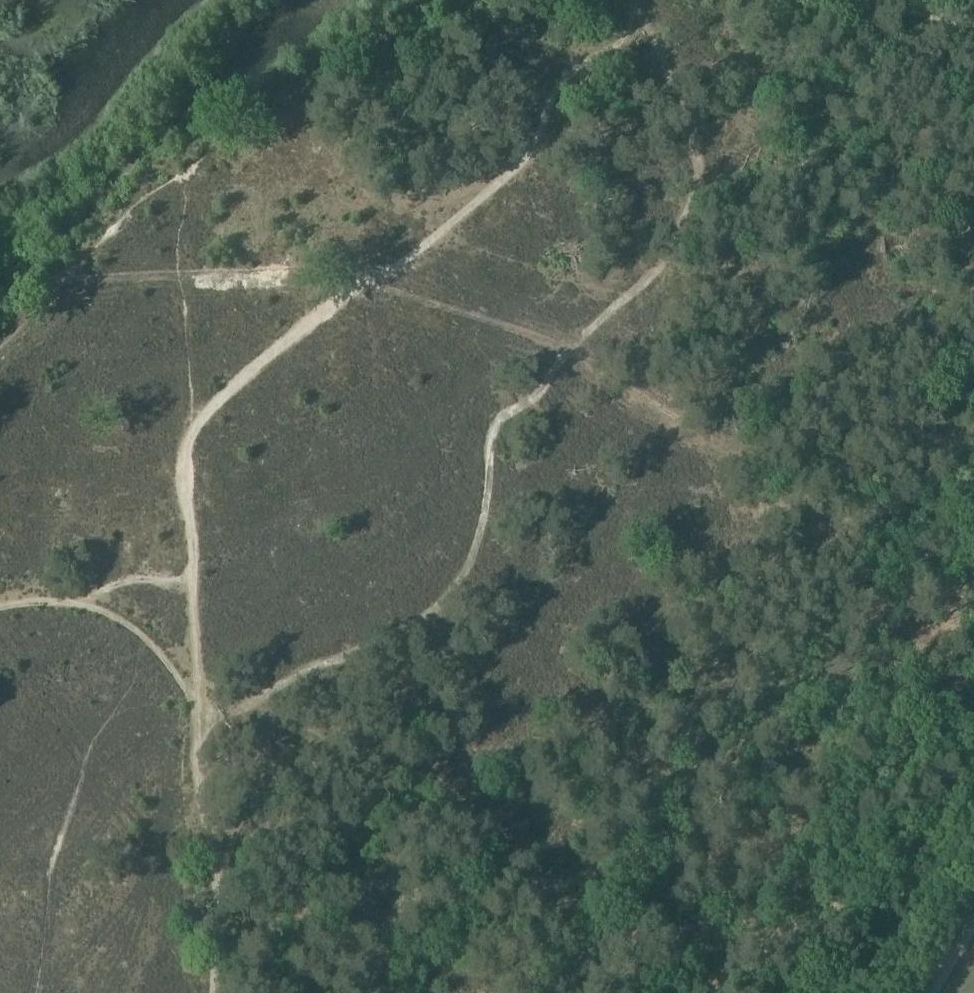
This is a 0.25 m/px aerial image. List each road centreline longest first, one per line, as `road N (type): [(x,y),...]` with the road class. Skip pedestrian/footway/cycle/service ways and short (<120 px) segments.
road 1 (track): [(202,718),(224,992)]

